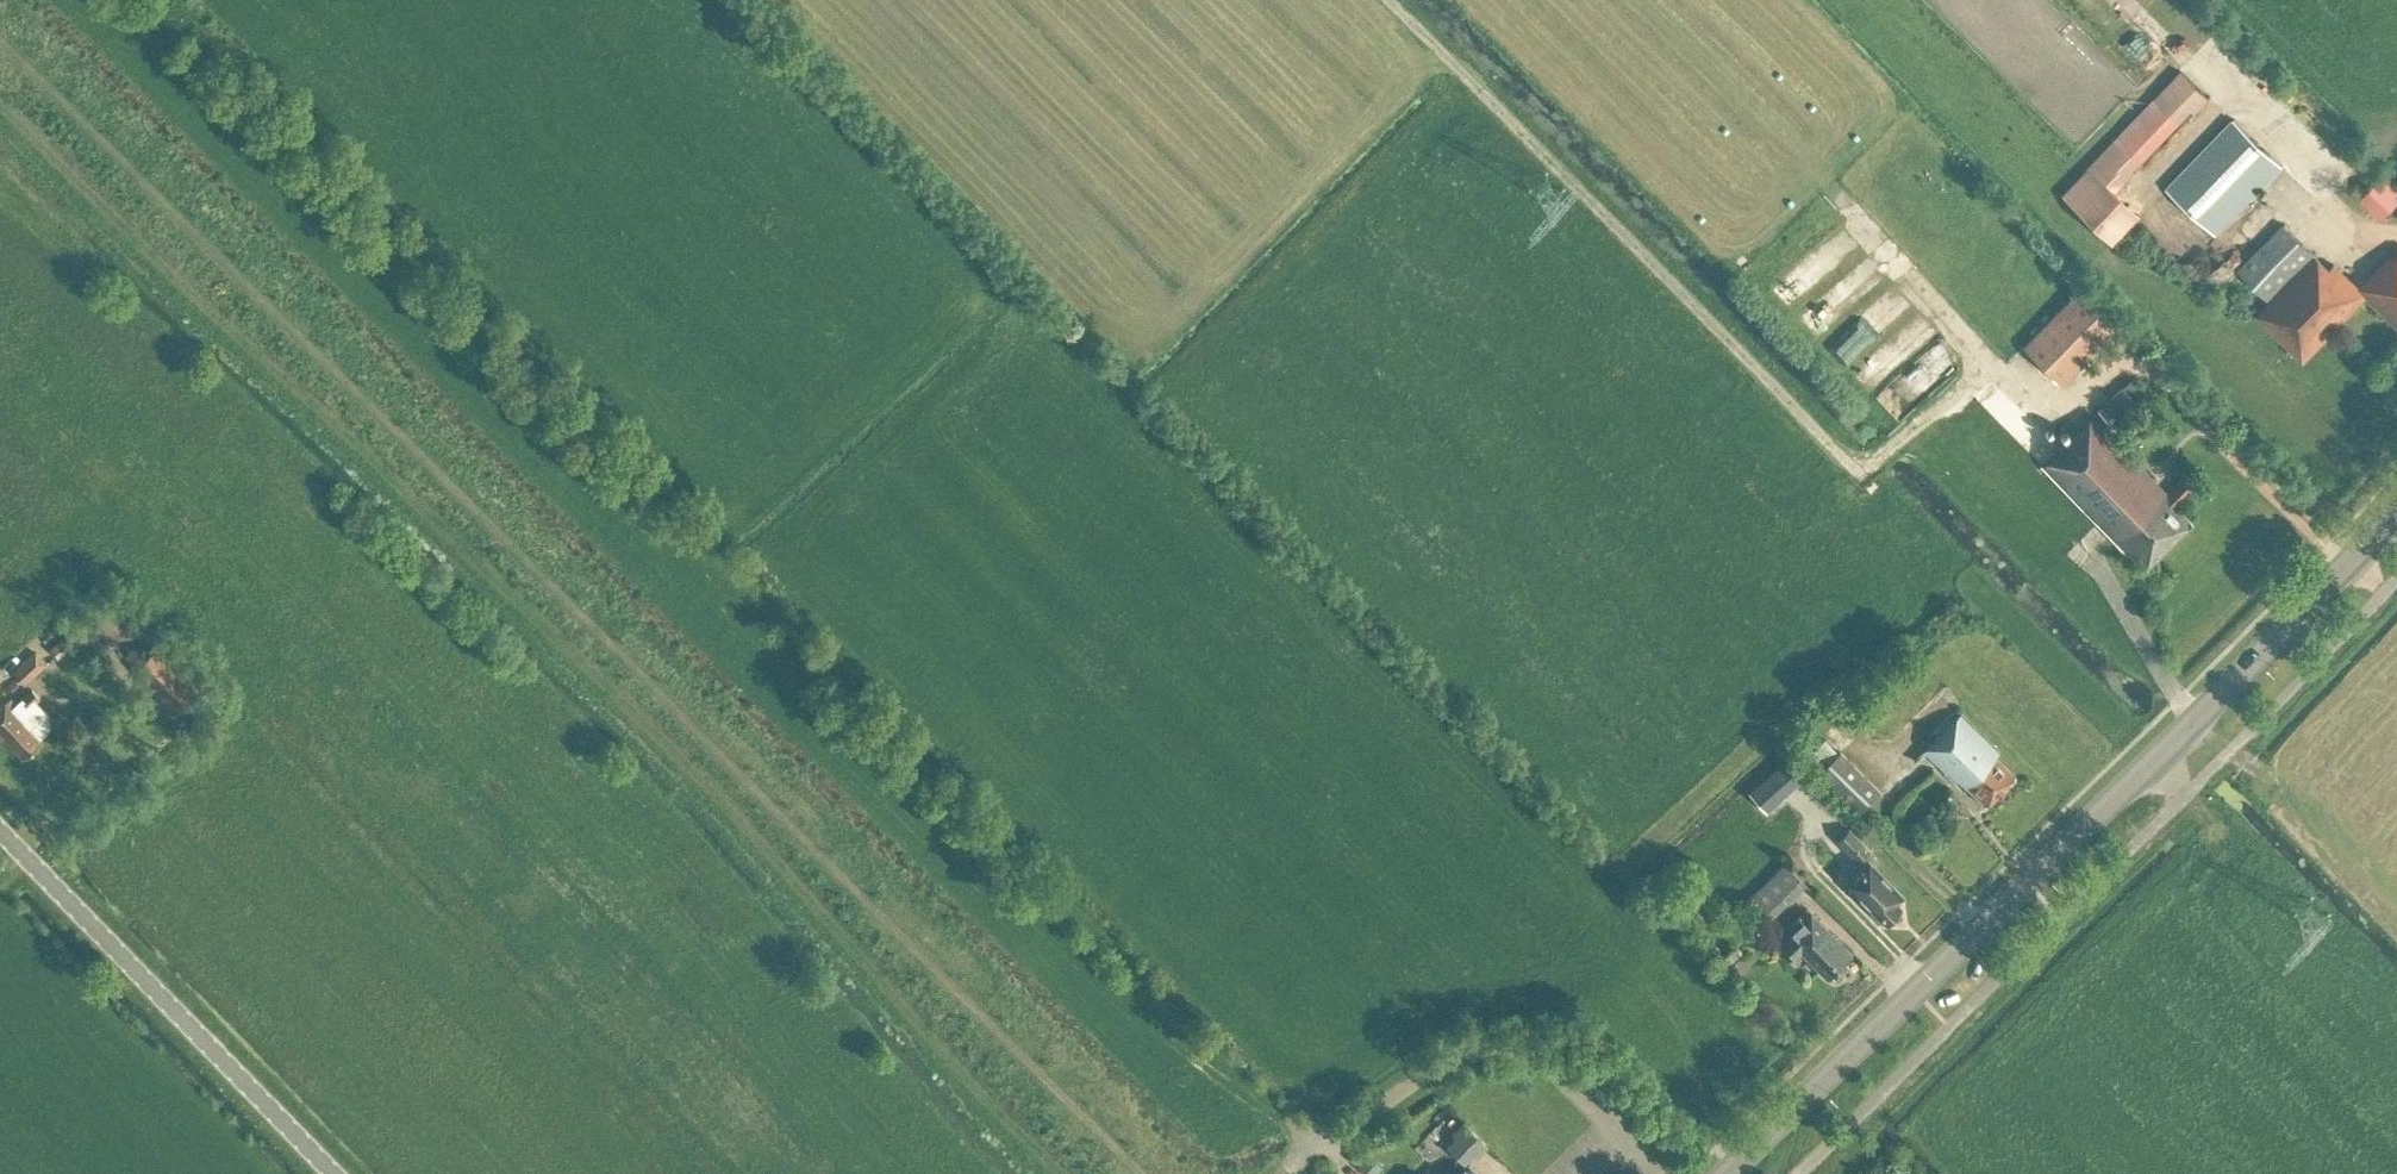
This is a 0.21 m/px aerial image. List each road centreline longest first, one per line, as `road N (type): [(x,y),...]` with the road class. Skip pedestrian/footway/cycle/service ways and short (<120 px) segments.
road 1 (track): [(0,102),(792,878),(1061,1173)]
road 2 (tertiary): [(1723,1173),(2207,713),(2396,513)]
road 3 (unclassified): [(335,1173),(0,833)]

